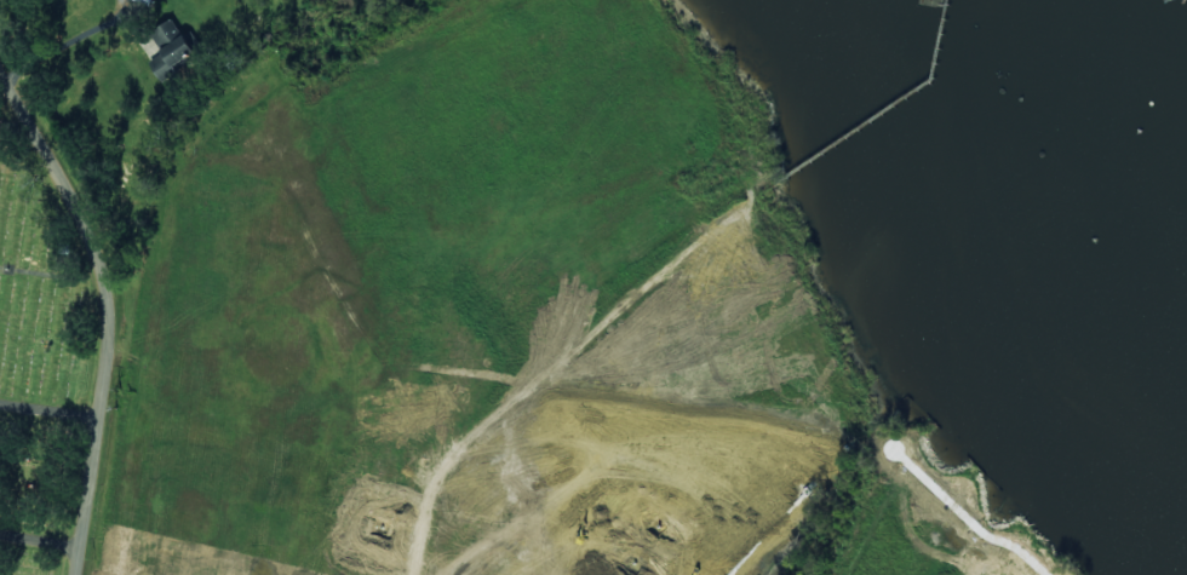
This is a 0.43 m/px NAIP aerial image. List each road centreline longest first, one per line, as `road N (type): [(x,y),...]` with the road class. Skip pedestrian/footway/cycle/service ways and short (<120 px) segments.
road 1 (residential): [(0,79),(103,270),(111,333),(78,574)]

